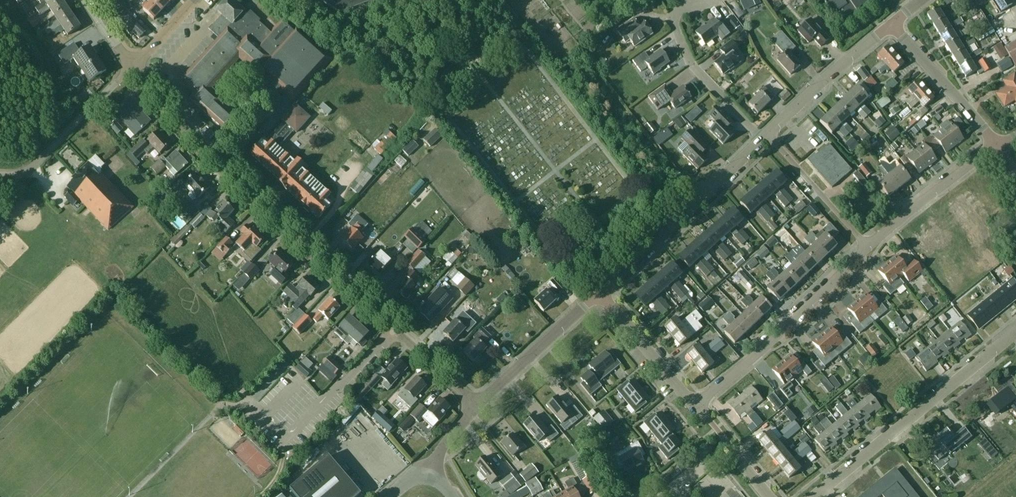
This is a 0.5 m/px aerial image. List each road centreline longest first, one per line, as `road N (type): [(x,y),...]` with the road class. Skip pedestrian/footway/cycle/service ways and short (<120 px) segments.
road 1 (unclassified): [(475,404),(270,219),(130,68)]
road 2 (residential): [(808,496),(1015,333)]
road 3 (residential): [(695,406),(868,245)]
road 4 (tertiary): [(602,292),(763,138)]
road 5 (residential): [(763,138),(688,62),(675,28),(677,14),(697,0)]
road 6 (unclassified): [(0,171),(27,174),(130,68)]
road 7 (tertiary): [(475,404),(602,292)]
road 8 (tertiary): [(768,133),(892,23)]
road 9 (residential): [(868,245),(995,146)]
road 10 (residential): [(995,146),(892,23)]
road 11 (residential): [(868,245),(768,133)]
road 12 (residential): [(695,406),(602,292)]

